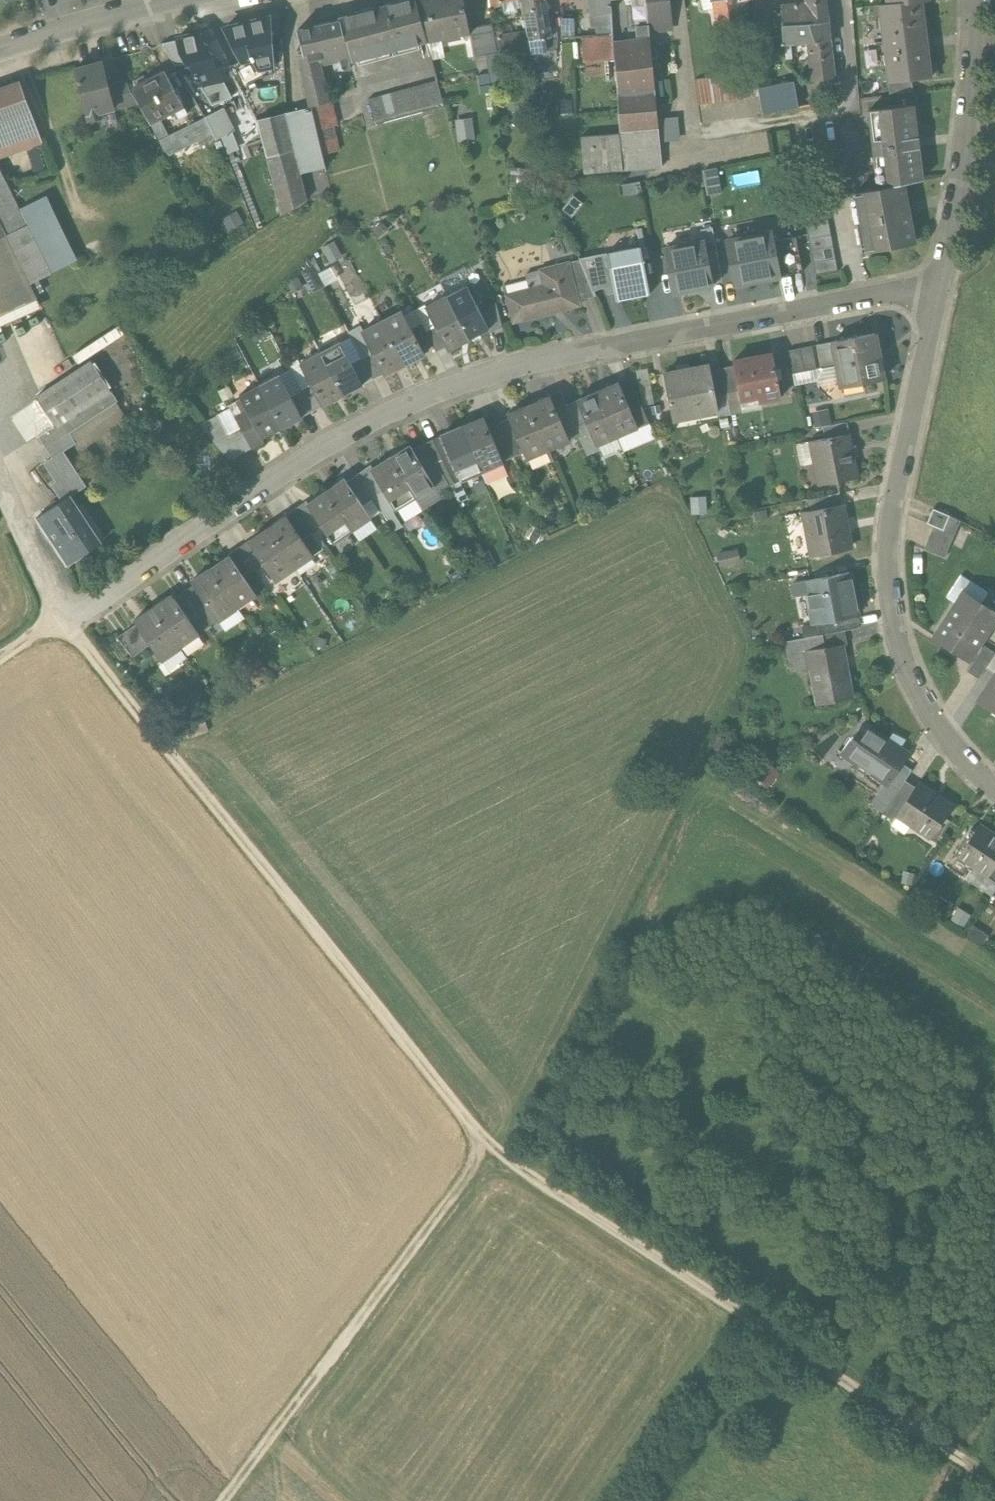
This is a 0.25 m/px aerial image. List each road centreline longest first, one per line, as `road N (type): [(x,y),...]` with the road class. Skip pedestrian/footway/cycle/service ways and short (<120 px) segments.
road 1 (track): [(0,658),(40,631),(67,624),(485,1146),(994,1482)]
road 2 (residential): [(67,624),(292,467),(389,414),(563,357),(939,286)]
road 3 (residential): [(994,790),(952,747),(915,683),(889,579),(896,483),(939,286)]
road 4 (track): [(227,1500),(457,1195),(485,1146)]
road 5 (residential): [(939,286),(963,171),(976,0)]
road 6 (residential): [(838,0),(849,109),(676,148)]
road 7 (residential): [(0,52),(196,0)]
road 8 (track): [(78,208),(14,48)]
road 9 (residential): [(67,624),(0,487)]

